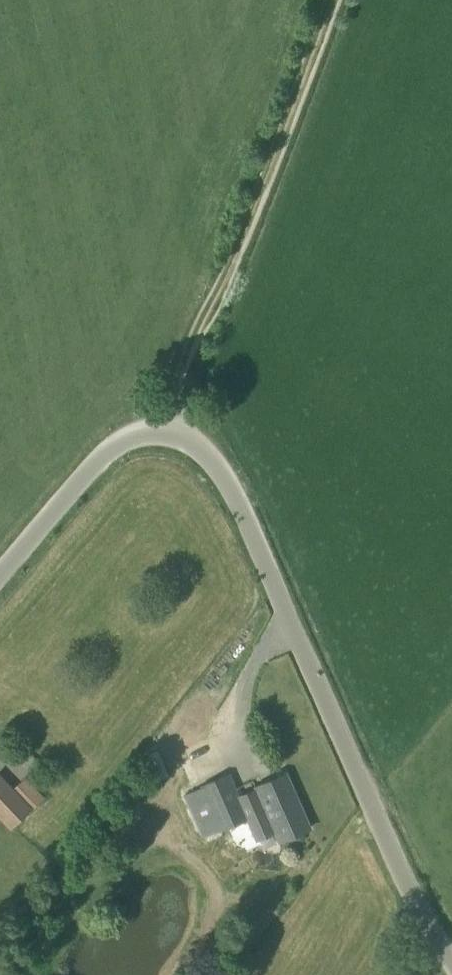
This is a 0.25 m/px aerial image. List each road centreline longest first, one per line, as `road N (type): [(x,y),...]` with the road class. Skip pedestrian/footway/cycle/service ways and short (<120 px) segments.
road 1 (unclassified): [(451,961),(226,480),(195,441),(170,429),(118,442),(0,575)]
road 2 (track): [(332,0),(241,250),(185,364),(170,429)]

